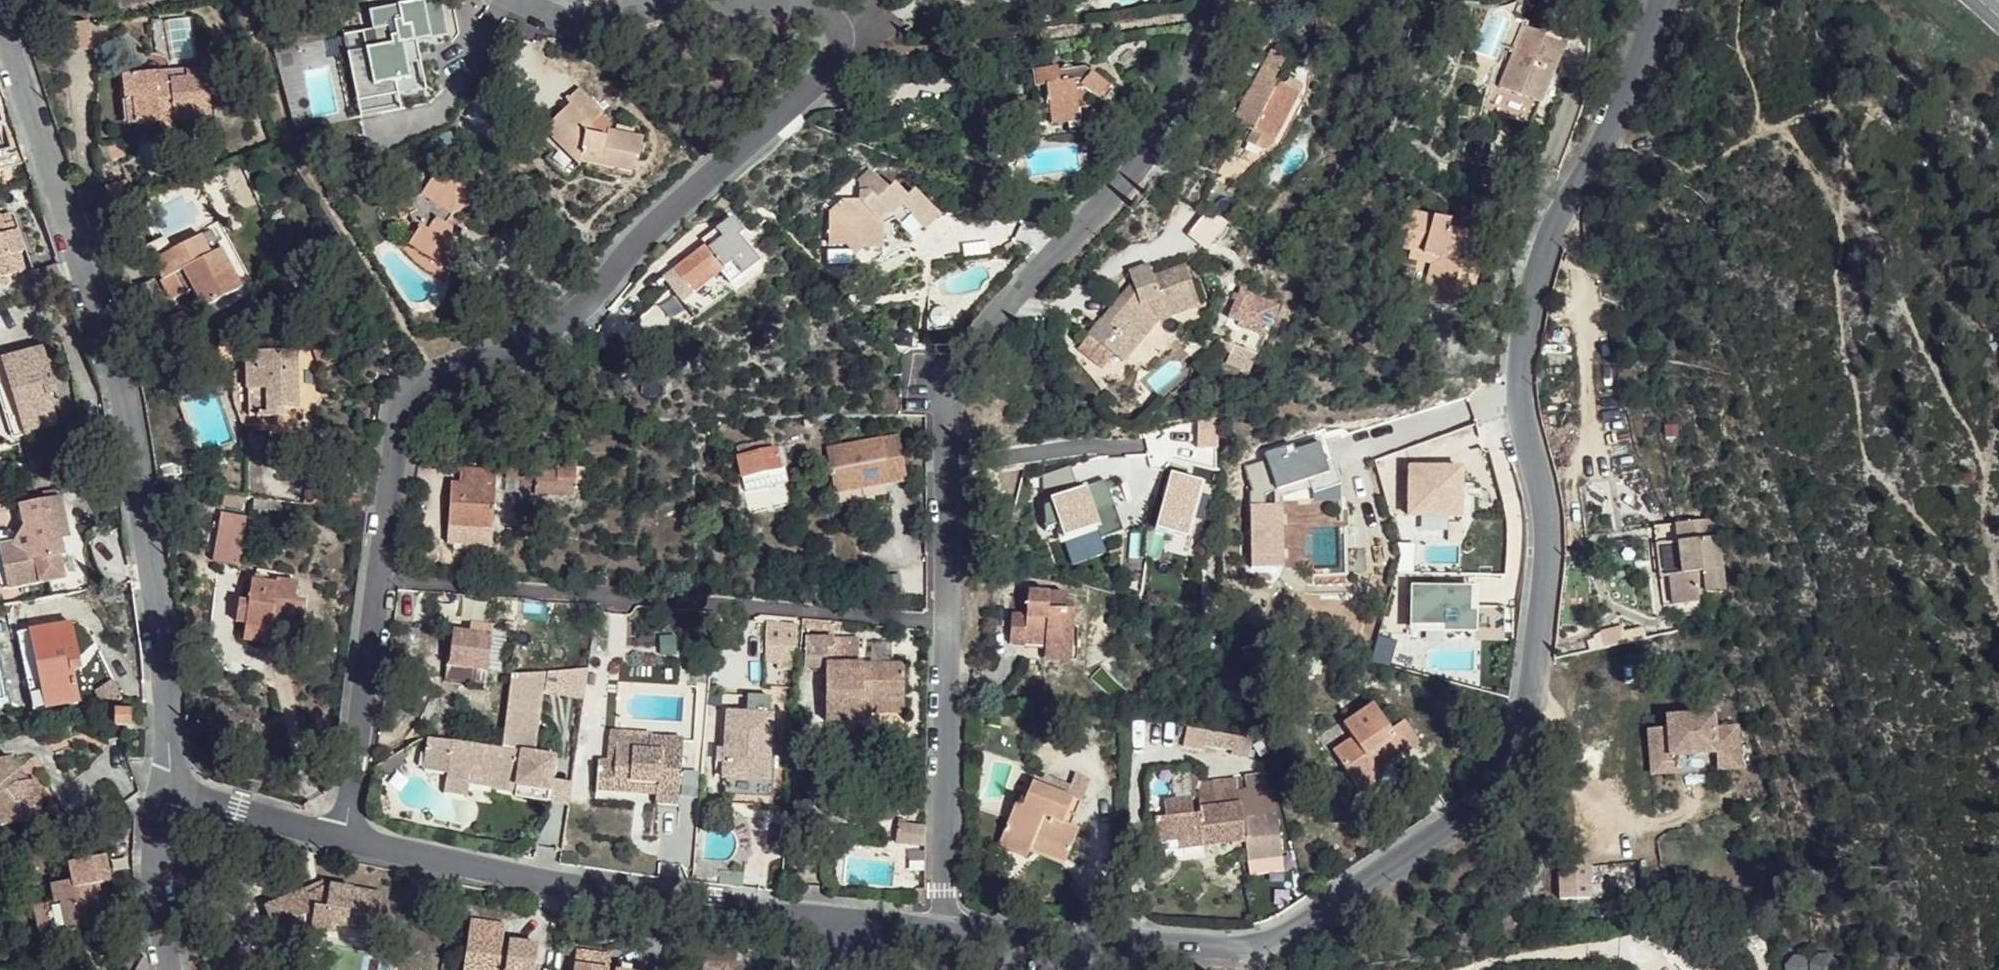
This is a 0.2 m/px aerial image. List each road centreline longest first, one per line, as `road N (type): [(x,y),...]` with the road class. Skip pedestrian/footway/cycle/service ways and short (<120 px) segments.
road 1 (residential): [(1670,0),(1530,303),(1530,424),(1555,555),(1542,667),(1517,766),(1472,821),(1271,950),(936,934)]
road 2 (residential): [(372,577),(406,431),(574,313),(628,253),(807,110),(847,53),(844,26),(810,15),(718,8),(706,0)]
road 3 (residential): [(169,784),(167,693),(134,455),(0,8)]
road 4 (residential): [(949,625),(945,392),(1130,172),(1195,68)]
road 5 (residential): [(936,934),(532,883),(348,840)]
road 6 (unclassified): [(372,577),(949,625)]
road 7 (residential): [(936,934),(949,625)]
road 8 (residential): [(348,840),(372,577)]
road 9 (residential): [(348,840),(169,784)]
road 10 (residential): [(158,969),(151,936),(169,784)]
road 11 (residential): [(515,0),(566,25),(606,21),(636,1)]

